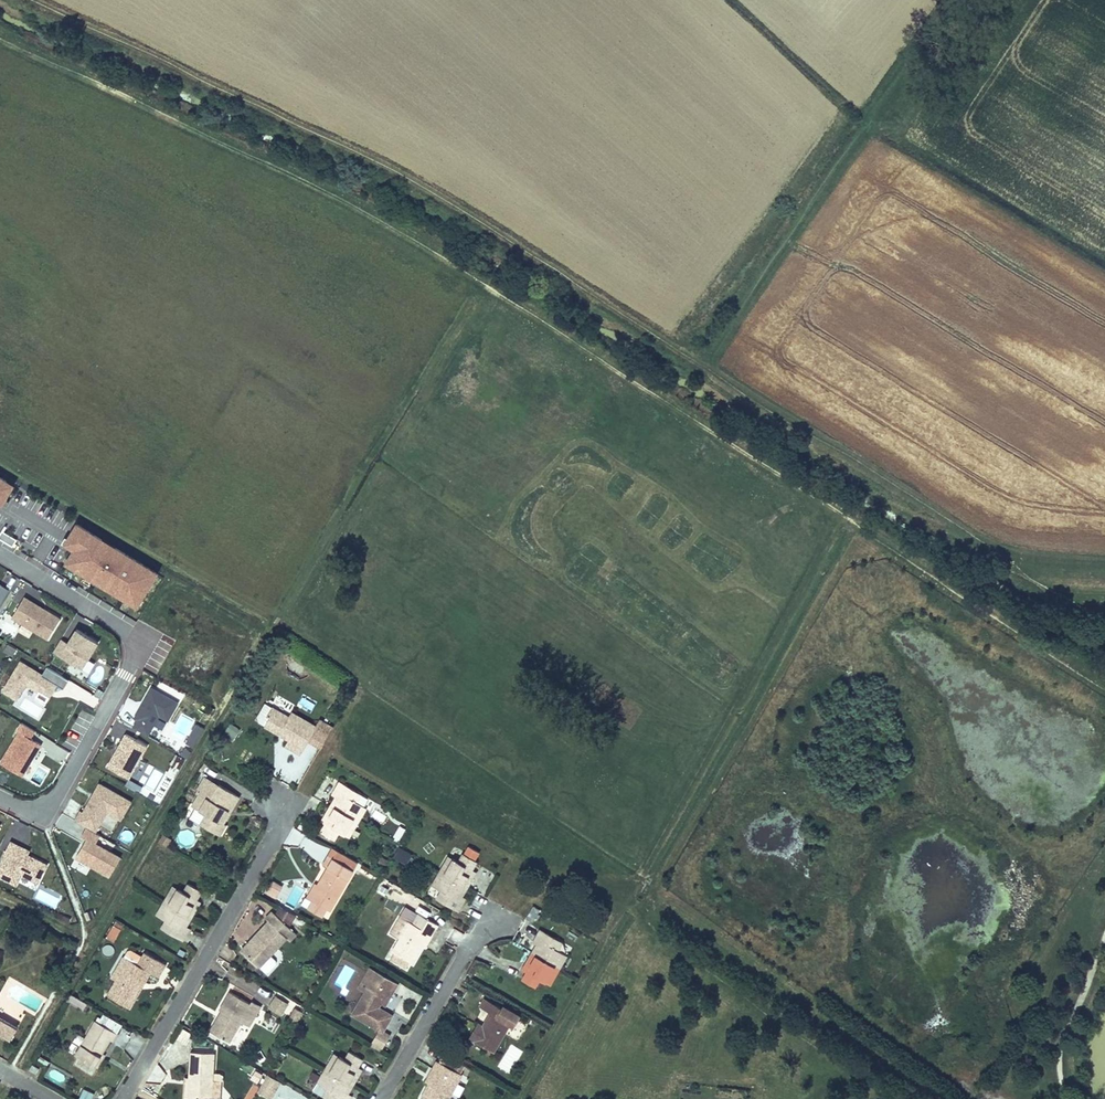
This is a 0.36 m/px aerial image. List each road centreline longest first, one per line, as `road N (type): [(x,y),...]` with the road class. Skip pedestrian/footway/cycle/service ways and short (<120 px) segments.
road 1 (track): [(1104,687),(369,214),(0,35)]
road 2 (track): [(20,0),(316,137),(477,226),(943,525),(1028,555),(1104,554)]
road 3 (track): [(633,886),(845,517)]
road 4 (residential): [(0,795),(35,808),(56,798),(132,651),(117,623),(0,552)]
road 5 (residential): [(123,1098),(272,842),(275,805)]
road 6 (residential): [(381,1098),(464,954),(500,925)]

